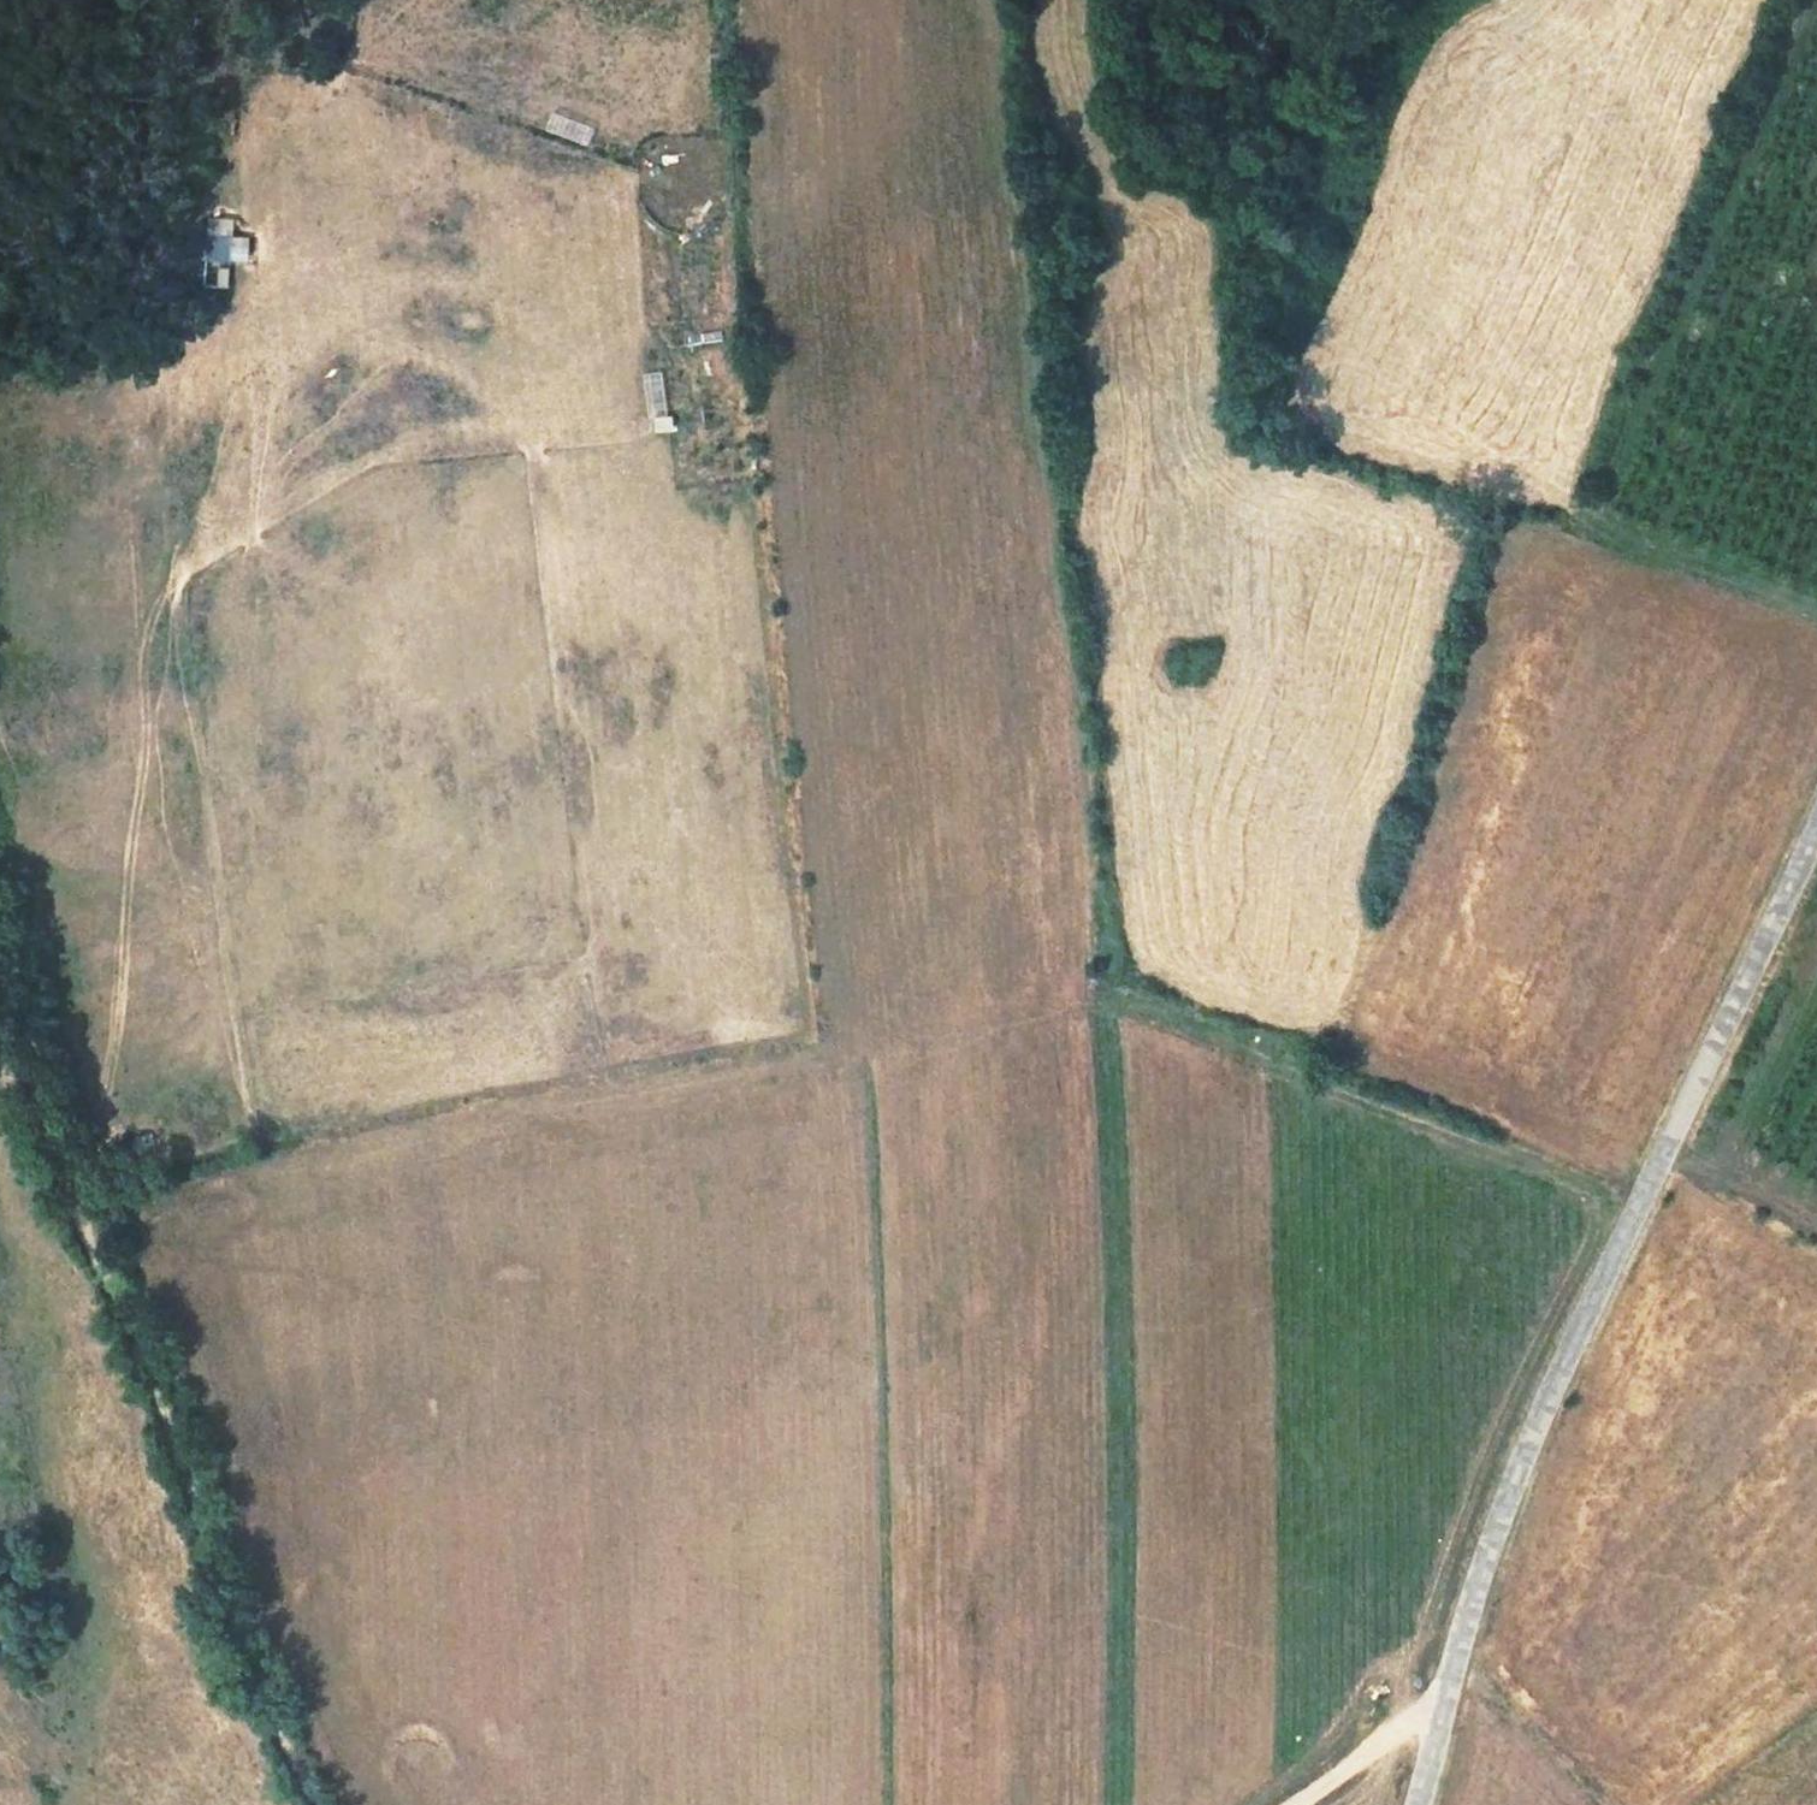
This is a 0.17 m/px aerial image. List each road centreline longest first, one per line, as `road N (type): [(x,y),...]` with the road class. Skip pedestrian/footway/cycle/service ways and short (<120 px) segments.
road 1 (unclassified): [(1419,1804),(1476,1570),(1528,1431),(1816,811)]
road 2 (track): [(0,963),(74,1227),(140,1363),(255,1695),(313,1804)]
road 3 (track): [(1300,1804),(1421,1699),(1448,1692)]

